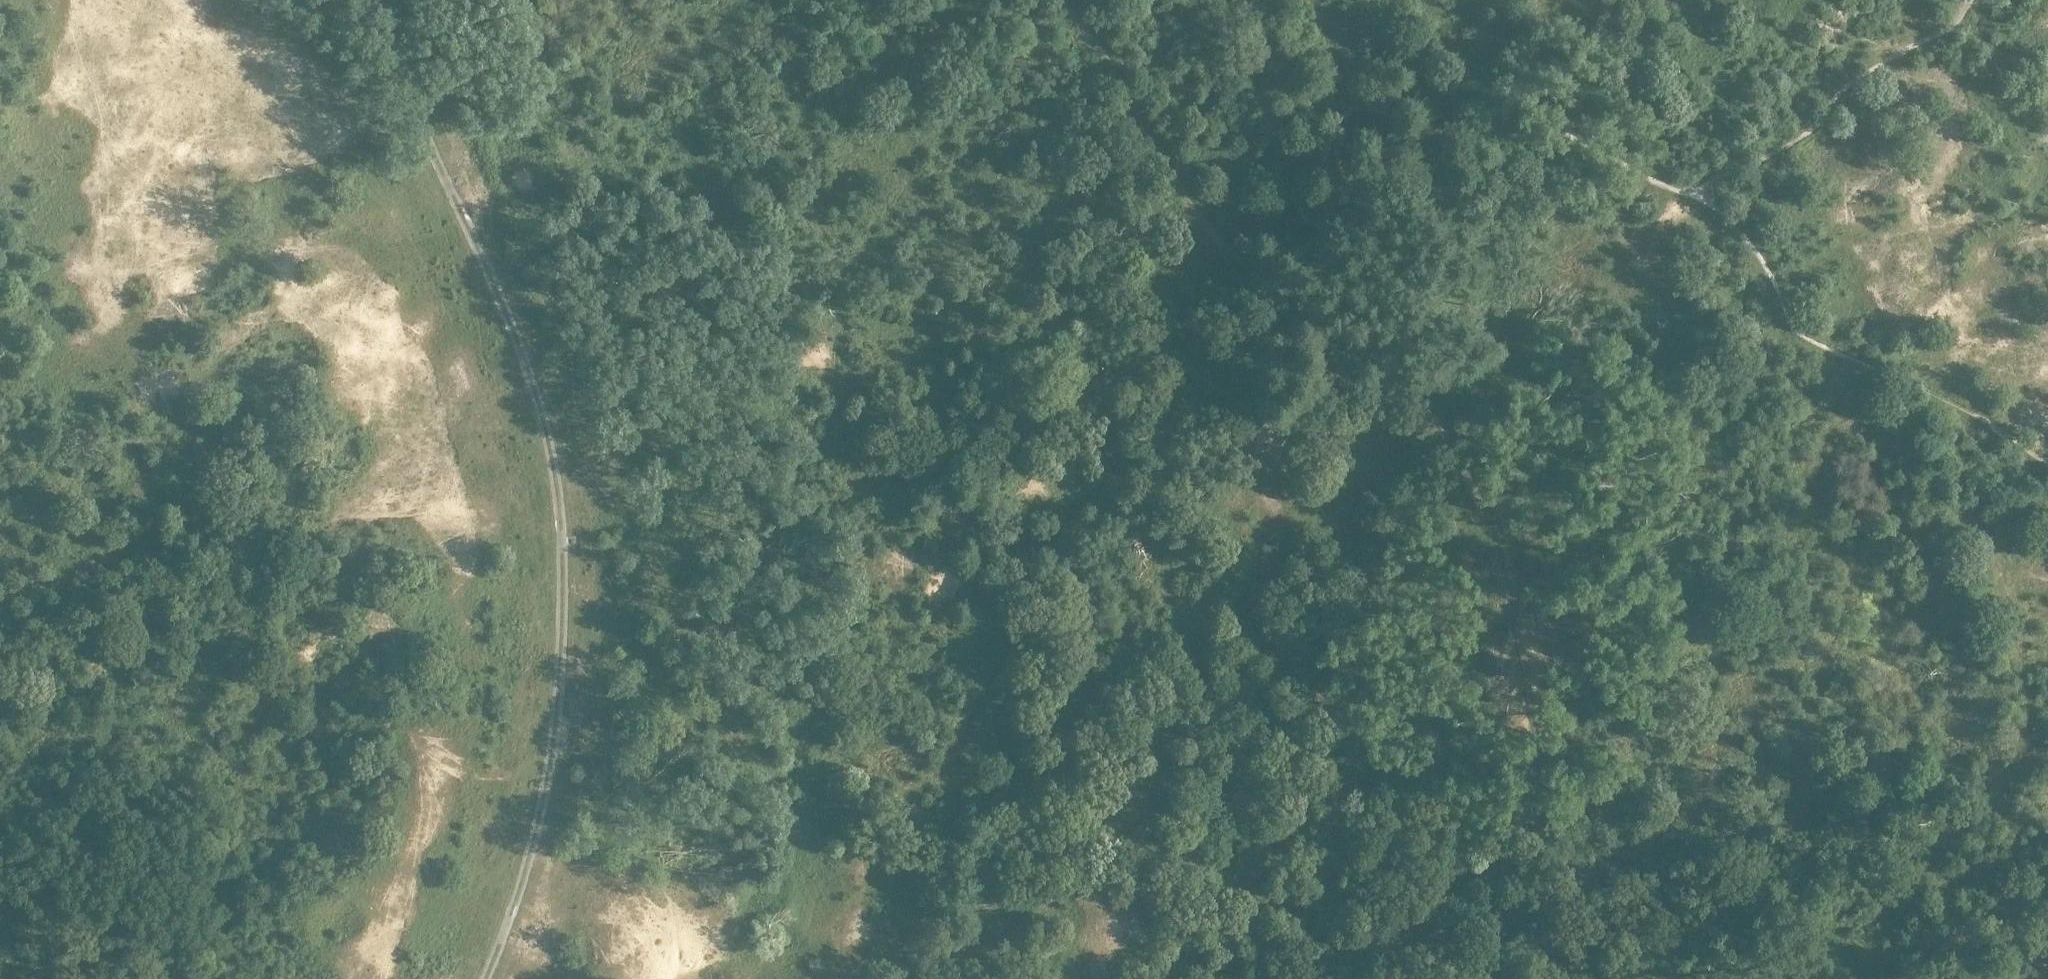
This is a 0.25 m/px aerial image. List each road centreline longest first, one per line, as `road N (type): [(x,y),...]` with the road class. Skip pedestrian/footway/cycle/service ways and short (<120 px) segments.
road 1 (track): [(1375,978),(1512,827),(1529,765),(1530,677),(1507,573),(1460,451),(1386,363),(1294,296)]
road 2 (track): [(1294,296),(1217,242),(1041,0)]

